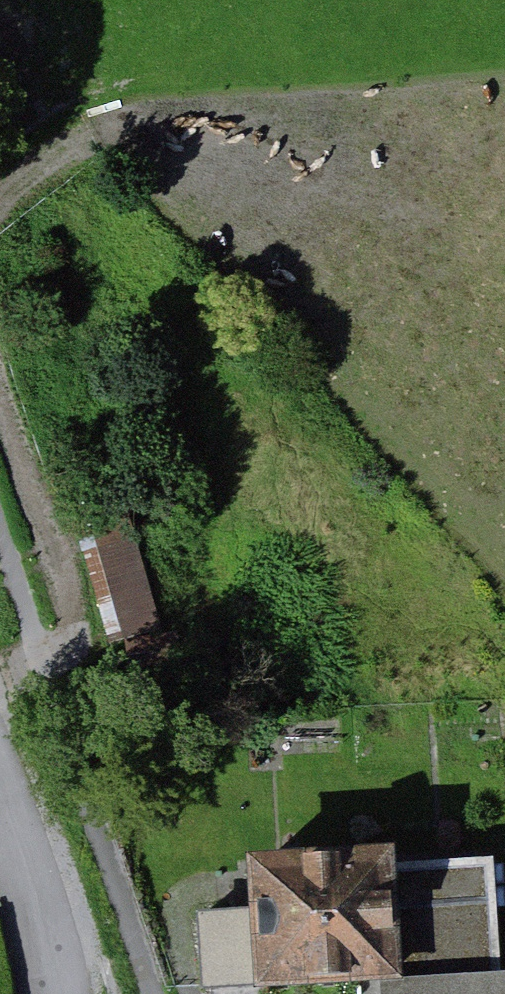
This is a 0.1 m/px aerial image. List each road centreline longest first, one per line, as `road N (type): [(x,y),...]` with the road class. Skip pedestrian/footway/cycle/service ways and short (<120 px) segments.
road 1 (track): [(0,531),(156,993)]
road 2 (track): [(0,370),(79,621),(66,646),(0,676)]
road 3 (track): [(141,116),(0,201)]

